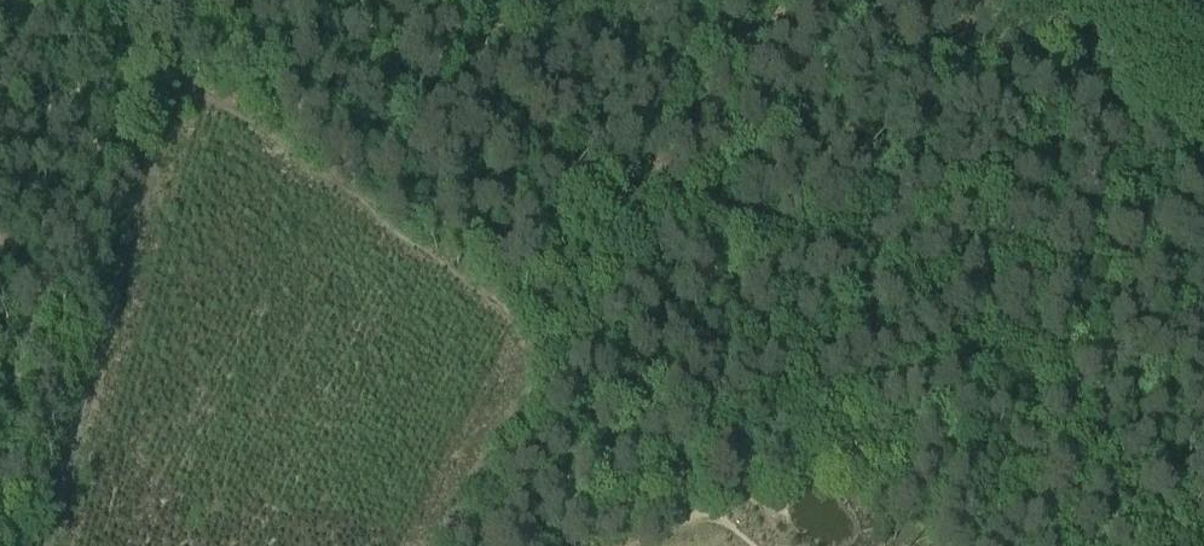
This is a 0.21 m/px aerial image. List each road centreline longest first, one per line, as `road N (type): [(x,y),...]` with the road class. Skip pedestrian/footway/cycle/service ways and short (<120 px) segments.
road 1 (track): [(799,0),(643,193),(445,545)]
road 2 (track): [(714,511),(810,403),(1021,0)]
road 3 (track): [(198,0),(49,545)]
road 4 (track): [(1023,0),(1203,111)]

